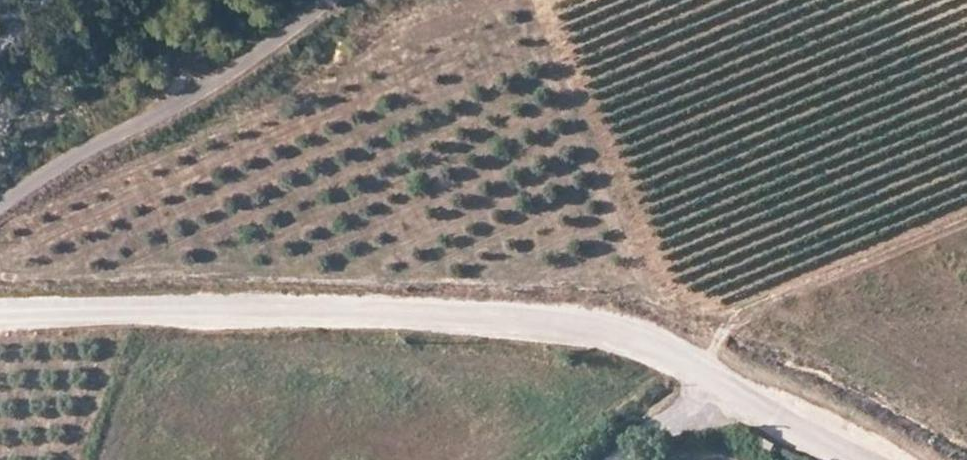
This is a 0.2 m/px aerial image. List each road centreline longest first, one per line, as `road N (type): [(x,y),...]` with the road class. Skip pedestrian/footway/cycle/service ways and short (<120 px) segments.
road 1 (unclassified): [(0,322),(110,315),(596,322),(847,459)]
road 2 (track): [(0,216),(322,0)]

